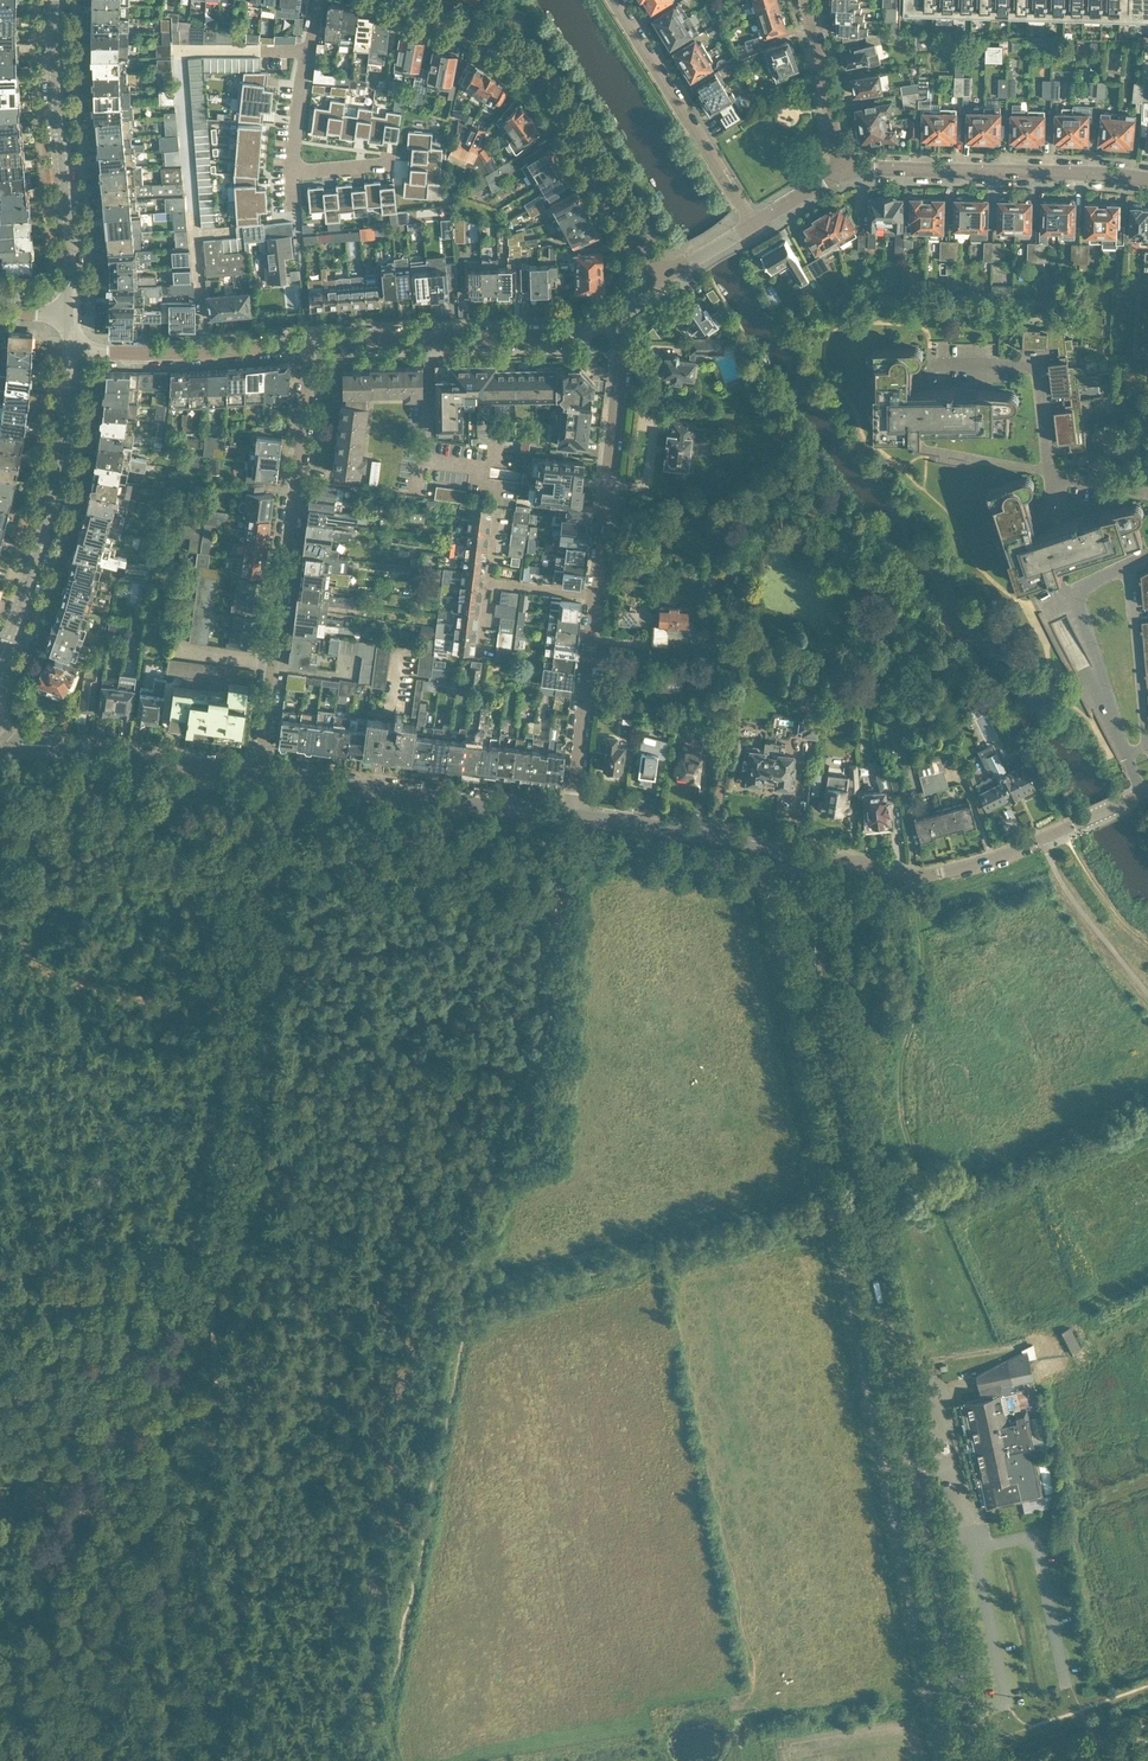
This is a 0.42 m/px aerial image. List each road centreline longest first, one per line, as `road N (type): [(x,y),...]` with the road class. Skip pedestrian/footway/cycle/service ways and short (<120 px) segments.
road 1 (tertiary): [(975,1760),(795,866)]
road 2 (residential): [(259,774),(306,348)]
road 3 (residential): [(663,278),(524,57),(402,0)]
road 4 (residential): [(1144,793),(941,873),(916,878),(857,860),(795,866)]
road 5 (residential): [(306,348),(562,337),(625,313)]
road 6 (tertiary): [(570,817),(259,774)]
road 7 (tertiary): [(70,354),(34,570),(0,657)]
road 8 (tertiary): [(57,0),(71,311)]
road 9 (residential): [(838,171),(1147,180)]
road 10 (residential): [(595,596),(625,313)]
road 11 (residential): [(752,224),(616,0)]
road 12 (tertiary): [(259,774),(0,742)]
road 13 (residential): [(70,354),(306,348)]
road 14 (residential): [(1127,755),(1070,593),(1127,566)]
road 15 (tertiary): [(795,866),(761,842),(570,817)]
road 16 (residential): [(570,817),(595,596)]
road 17 (residential): [(932,361),(1037,363),(1049,471)]
road 18 (residential): [(1127,566),(1146,746),(1127,755)]
road 19 (residential): [(319,0),(300,80),(292,173)]
road 20 (residential): [(838,171),(803,0)]
road 21 (residential): [(1049,471),(921,447),(919,439)]

